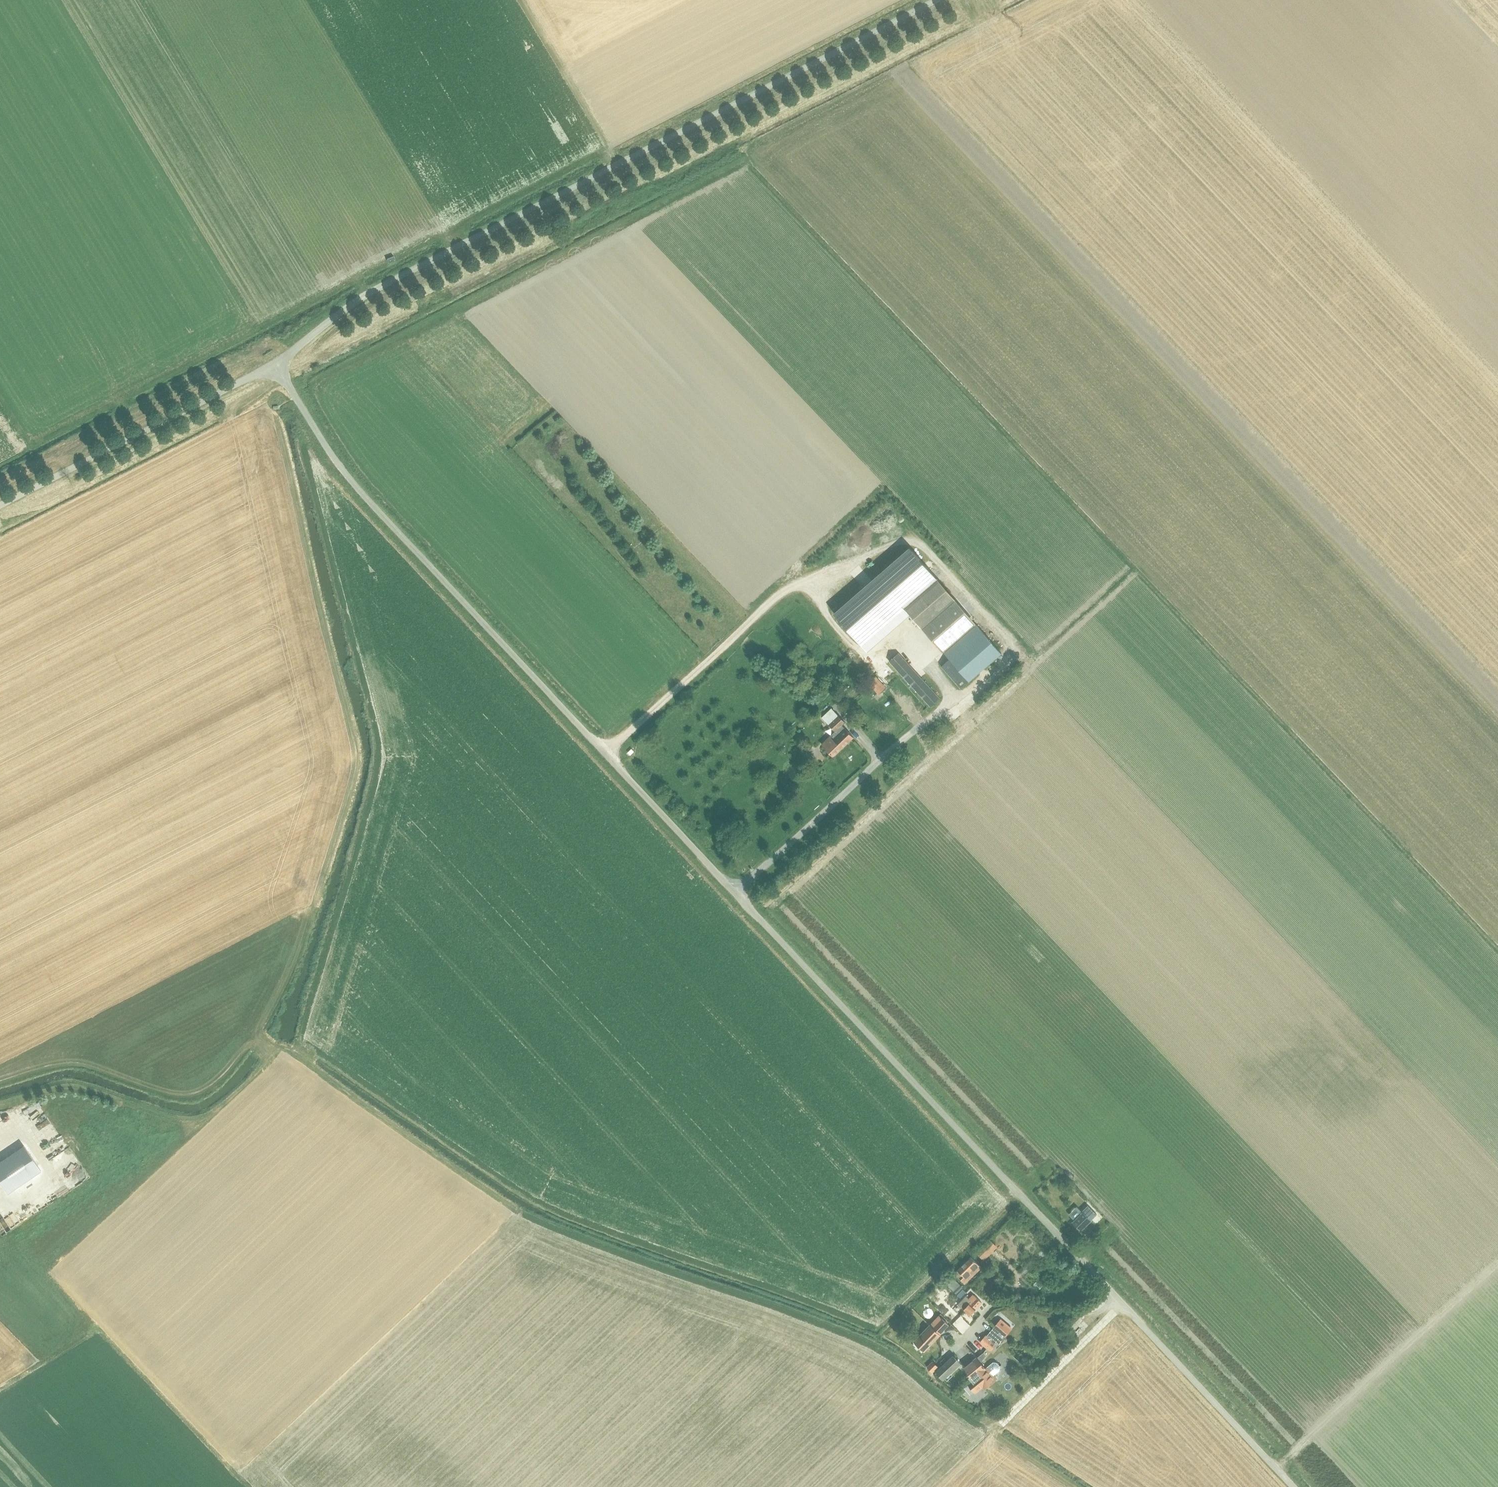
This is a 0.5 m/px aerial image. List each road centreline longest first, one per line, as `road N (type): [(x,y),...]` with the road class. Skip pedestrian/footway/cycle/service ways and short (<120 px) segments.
road 1 (unclassified): [(1295,1486),(371,509),(275,363)]
road 2 (unclassified): [(275,363),(363,296),(936,0)]
road 3 (unclassified): [(0,505),(275,363)]
road 4 (track): [(69,470),(75,455),(126,416),(235,363),(267,368)]
road 5 (track): [(1124,1305),(1000,1424)]

